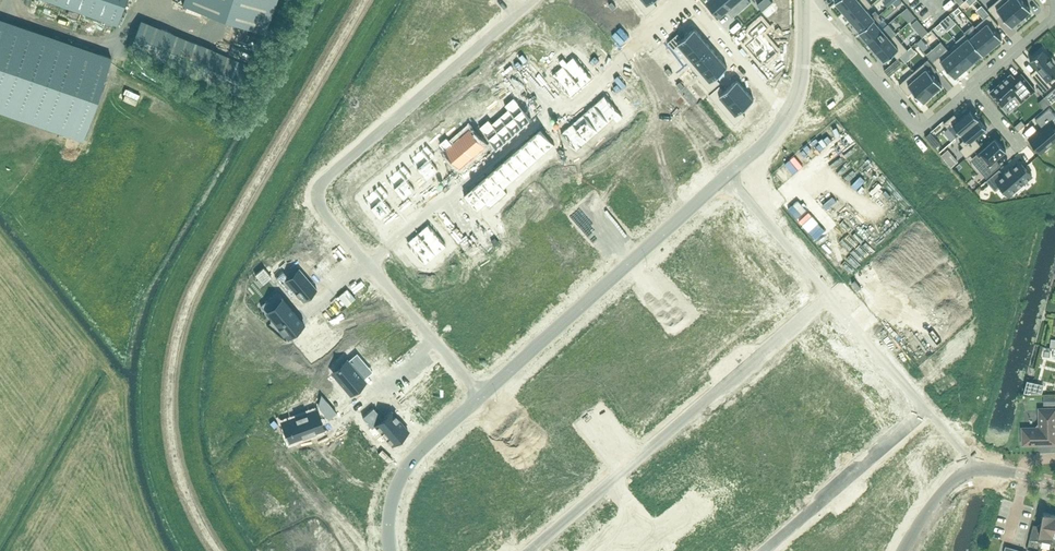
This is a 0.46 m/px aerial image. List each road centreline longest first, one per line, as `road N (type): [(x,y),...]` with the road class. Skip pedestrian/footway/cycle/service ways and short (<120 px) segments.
road 1 (residential): [(368,264),(688,0)]
road 2 (residential): [(825,291),(519,550)]
road 3 (residential): [(368,264),(304,186),(530,0)]
road 4 (residential): [(475,393),(713,191),(758,182)]
road 5 (residential): [(971,86),(919,129),(827,26),(803,25)]
road 6 (residential): [(782,534),(926,408)]
road 7 (residential): [(388,550),(392,482),(410,452),(475,393)]
road 8 (residential): [(475,393),(368,264)]
road 9 (residential): [(825,291),(926,408)]
road 10 (residential): [(690,0),(787,113)]
road 11 (residential): [(758,182),(774,230),(825,291)]

